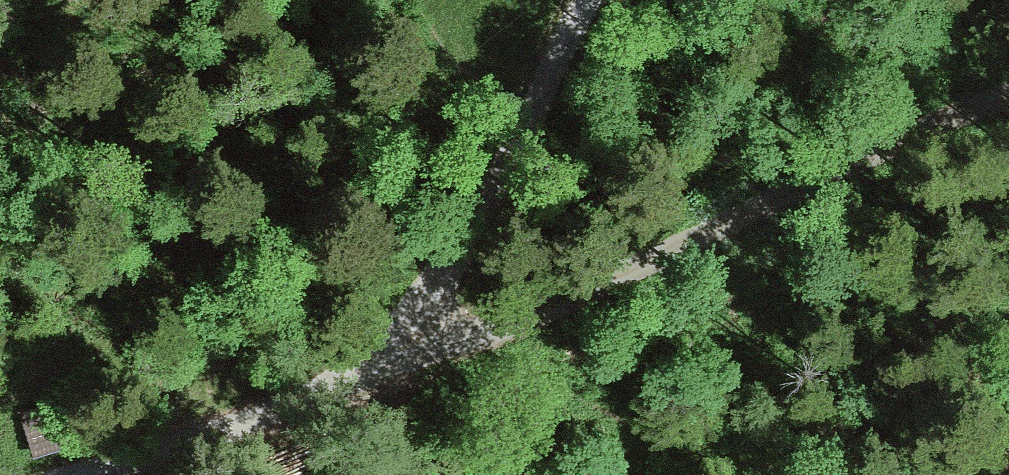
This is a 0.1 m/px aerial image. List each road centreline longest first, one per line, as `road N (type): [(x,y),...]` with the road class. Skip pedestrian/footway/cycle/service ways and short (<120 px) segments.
road 1 (unclassified): [(446,332),(544,301),(1008,117)]
road 2 (unclassified): [(59,474),(446,332)]
road 3 (unclassified): [(446,332),(533,105),(587,0)]

